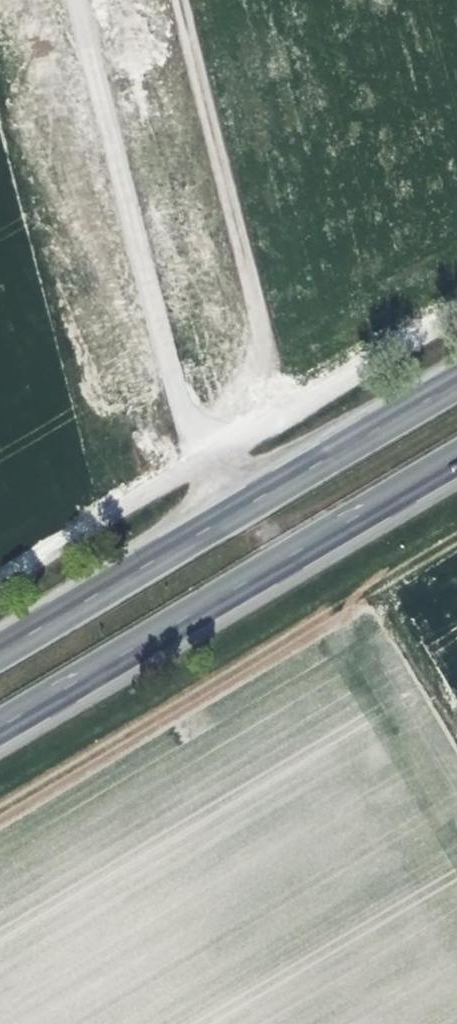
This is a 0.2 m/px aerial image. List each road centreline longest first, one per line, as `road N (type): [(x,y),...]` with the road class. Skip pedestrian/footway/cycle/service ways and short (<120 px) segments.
road 1 (primary): [(0,726),(456,459)]
road 2 (track): [(71,0),(169,376),(201,460)]
road 3 (unclassified): [(456,310),(201,460),(232,516)]
road 4 (primary): [(232,516),(0,653)]
road 5 (primary): [(456,384),(232,516)]
road 6 (track): [(0,579),(201,460)]

